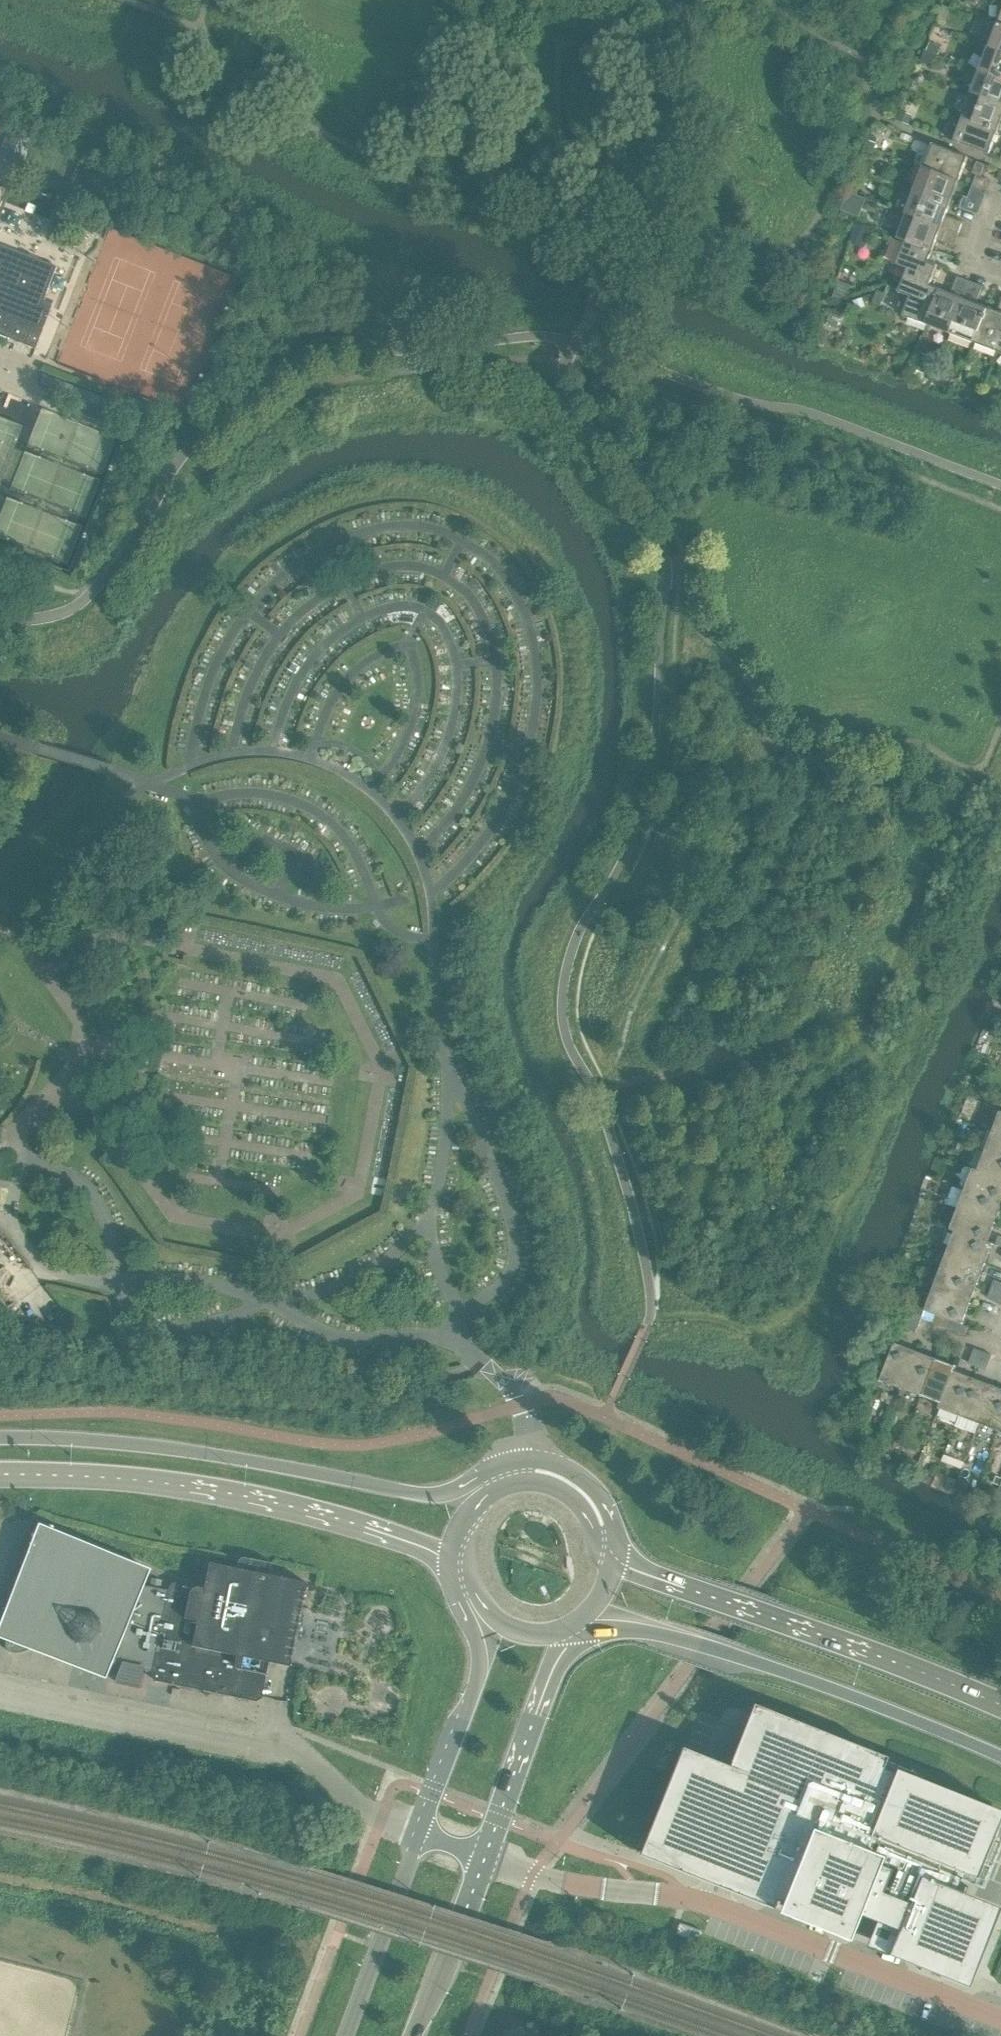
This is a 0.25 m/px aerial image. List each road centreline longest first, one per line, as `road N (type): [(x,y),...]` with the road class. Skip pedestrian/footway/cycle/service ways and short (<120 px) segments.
road 1 (unclassified): [(1000,2018),(702,1900),(578,1884),(482,1856)]
road 2 (secondary): [(488,1487),(437,1496),(194,1453),(0,1439)]
road 3 (secondary): [(0,1475),(154,1482),(247,1498),(453,1558)]
road 4 (secondary): [(584,1617),(657,1626),(1000,1753)]
road 5 (secondary): [(1000,1707),(686,1591),(615,1556)]
road 6 (tertiary): [(467,1600),(481,1665),(415,1835)]
road 7 (tertiary): [(482,1856),(565,1628)]
road 8 (tertiary): [(415,1835),(344,2035)]
road 9 (tertiary): [(416,2035),(482,1856)]
road 10 (unclassified): [(415,1835),(381,1822),(306,1759),(261,1748)]
road 11 (secondary): [(615,1556),(607,1519),(579,1487),(533,1473),(488,1487)]

